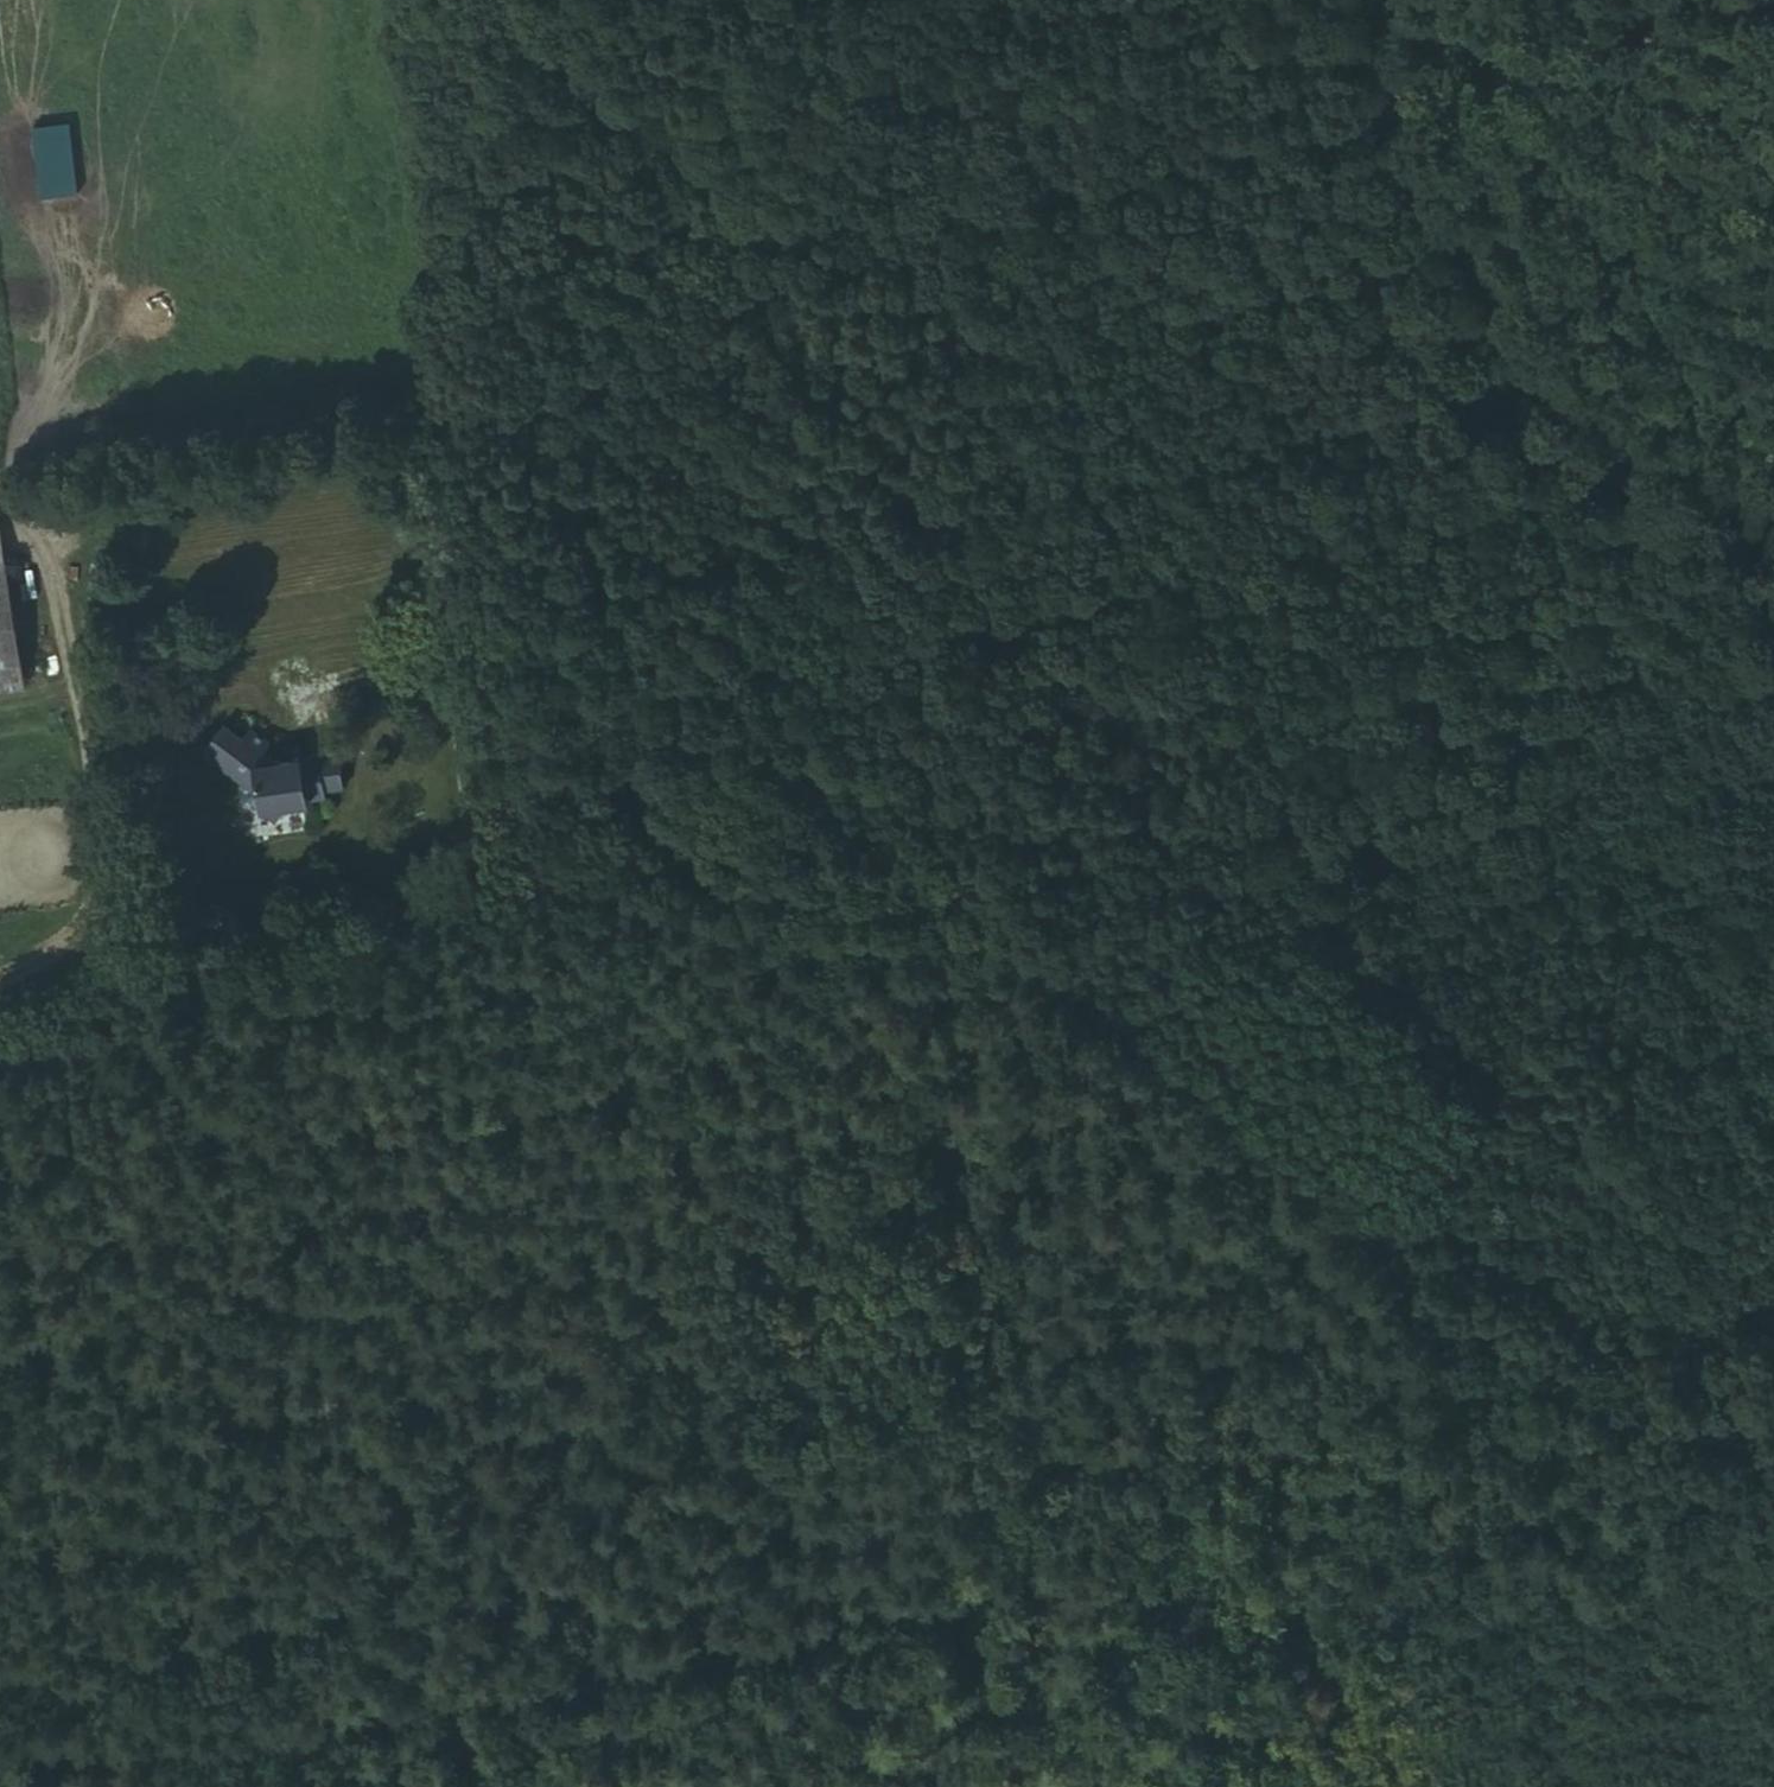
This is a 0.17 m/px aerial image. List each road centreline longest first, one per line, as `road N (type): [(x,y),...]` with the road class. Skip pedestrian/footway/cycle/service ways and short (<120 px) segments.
road 1 (track): [(1383,0),(1395,96),(1434,211),(1510,333),(1670,456),(1773,489)]
road 2 (track): [(0,1045),(515,896)]

